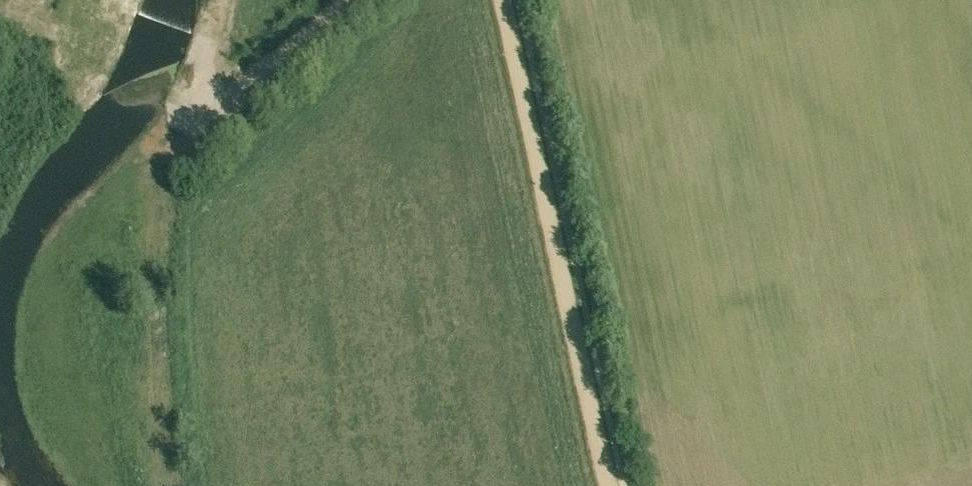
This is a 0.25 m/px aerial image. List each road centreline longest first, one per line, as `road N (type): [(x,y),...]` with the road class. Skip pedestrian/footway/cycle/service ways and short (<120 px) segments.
road 1 (track): [(501,0),(606,485)]
road 2 (track): [(339,0),(246,95),(219,92),(203,75)]

